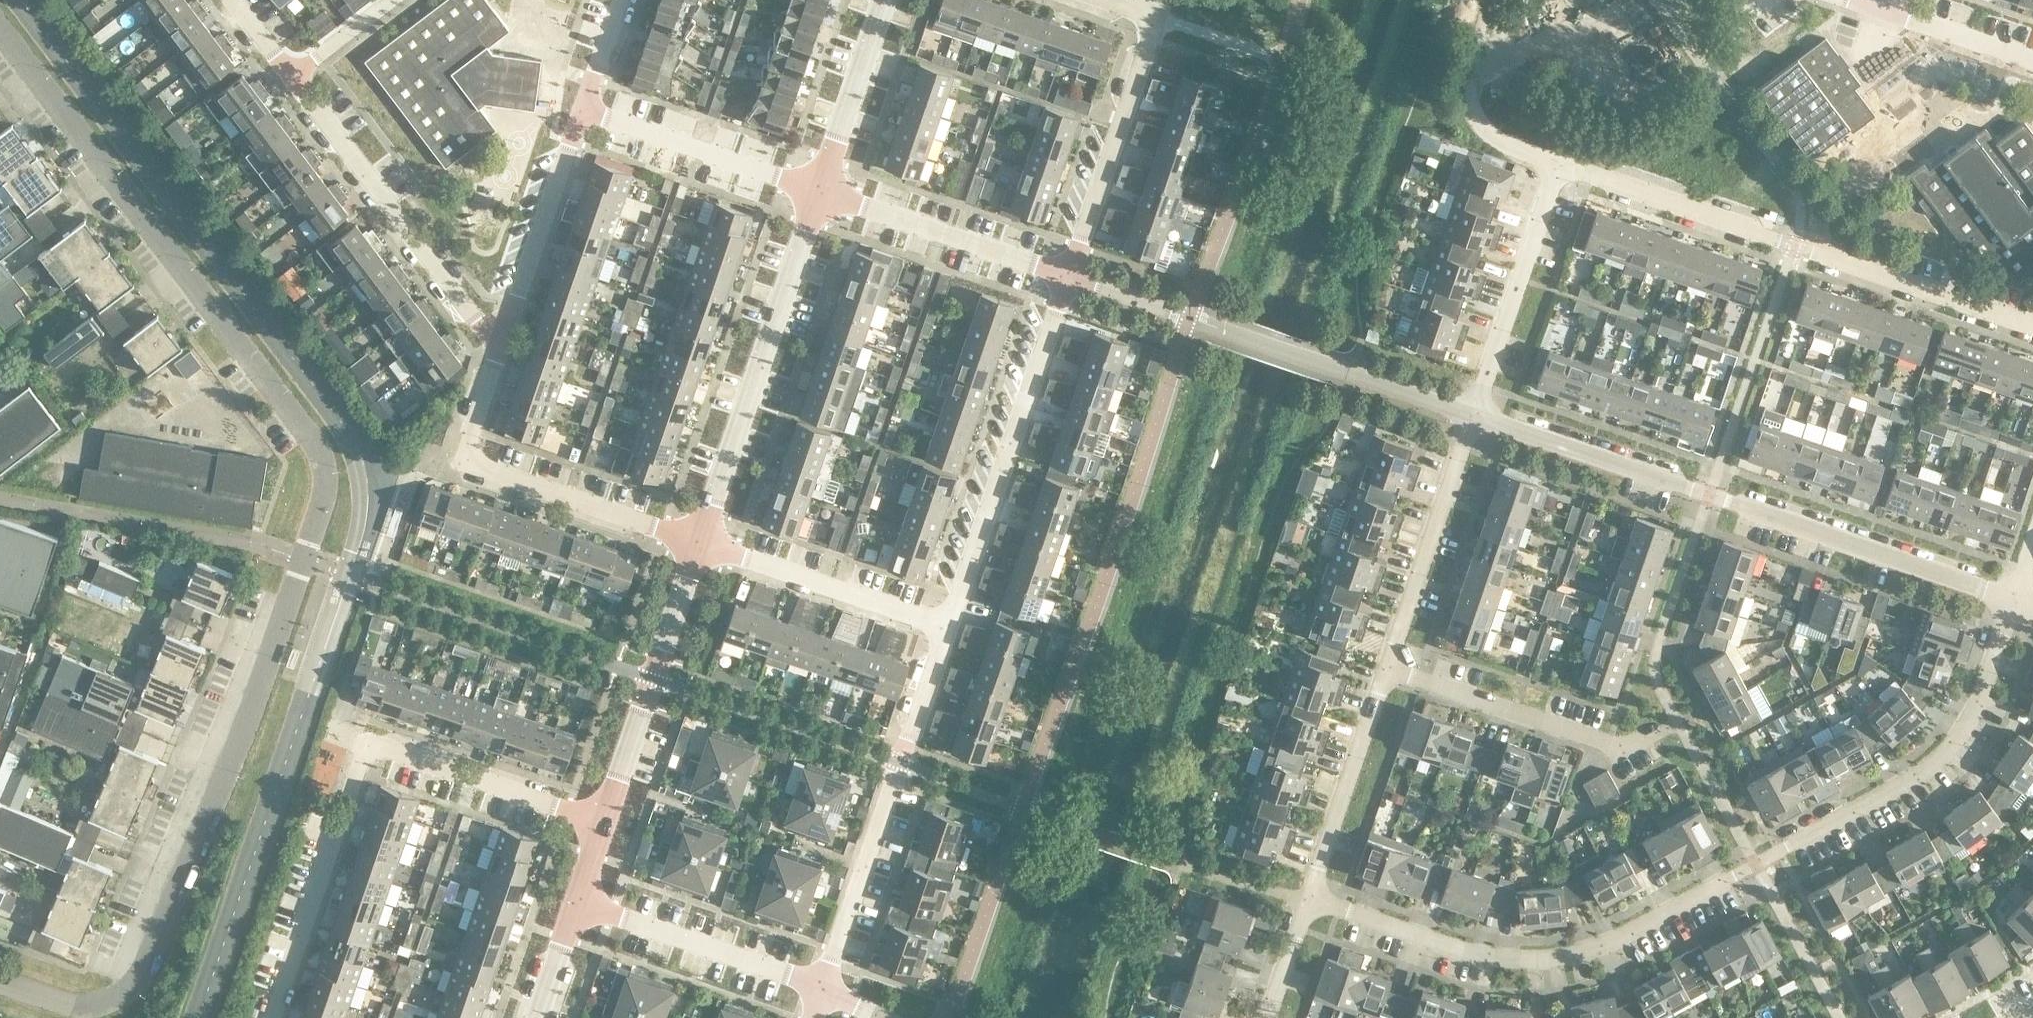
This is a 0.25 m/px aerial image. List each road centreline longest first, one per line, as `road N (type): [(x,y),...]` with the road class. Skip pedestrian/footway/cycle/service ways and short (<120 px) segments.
road 1 (residential): [(0,980),(74,1005),(101,1004),(130,988),(147,965),(302,558),(324,475),(319,450),(0,27)]
road 2 (residential): [(1308,904),(1490,957),(1590,947),(1951,750),(1982,701),(2017,597)]
road 3 (residential): [(2017,597),(1474,411)]
road 4 (residential): [(273,1017),(367,748),(382,743),(586,816)]
road 5 (residential): [(2032,330),(1558,166)]
road 6 (residential): [(1474,411),(1063,274)]
road 7 (residential): [(821,983),(940,624)]
road 8 (residential): [(804,186),(685,539)]
road 9 (residential): [(719,549),(841,198)]
road 10 (residential): [(940,624),(1063,274)]
road 11 (residential): [(685,539),(461,464),(500,353)]
road 12 (residential): [(500,353),(289,75)]
road 13 (residential): [(1063,274),(1142,39),(1129,23),(1060,0)]
road 14 (residential): [(1676,721),(1621,745),(1392,669)]
road 15 (residential): [(619,828),(719,549)]
road 16 (residential): [(685,539),(586,816)]
road 17 (residential): [(1392,669),(1474,411)]
road 18 (residential): [(1474,411),(1558,166)]
road 19 (residential): [(500,353),(583,112)]
road 20 (residential): [(1308,904),(1392,669)]
road 21 (residential): [(821,983),(595,908)]
road 22 (residential): [(1063,274),(841,198)]
road 23 (residential): [(940,624),(719,549)]
road 24 (residential): [(804,186),(583,112)]
road 25 (residential): [(1558,166),(1479,124),(1462,101),(1491,0)]
road 26 (residential): [(841,198),(906,0)]
road 27 (residential): [(867,0),(804,186)]
road 28 (residential): [(2032,60),(1875,6)]
road 29 (residential): [(562,896),(519,1017)]
road 30 (residential): [(289,75),(388,0)]
road 31 (residential): [(1268,1017),(1308,904)]

